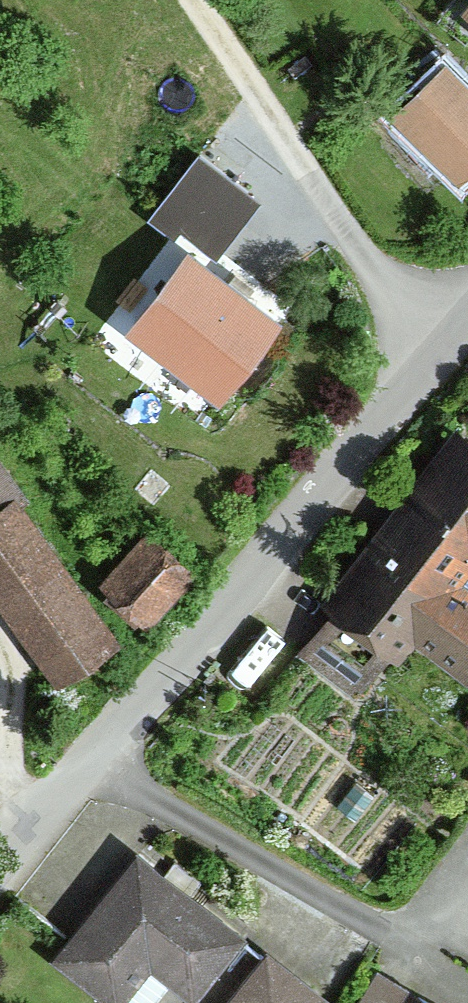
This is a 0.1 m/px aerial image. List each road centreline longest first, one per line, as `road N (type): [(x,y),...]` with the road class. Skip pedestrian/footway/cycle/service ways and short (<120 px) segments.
road 1 (unclassified): [(0,865),(73,793),(257,564),(467,328)]

